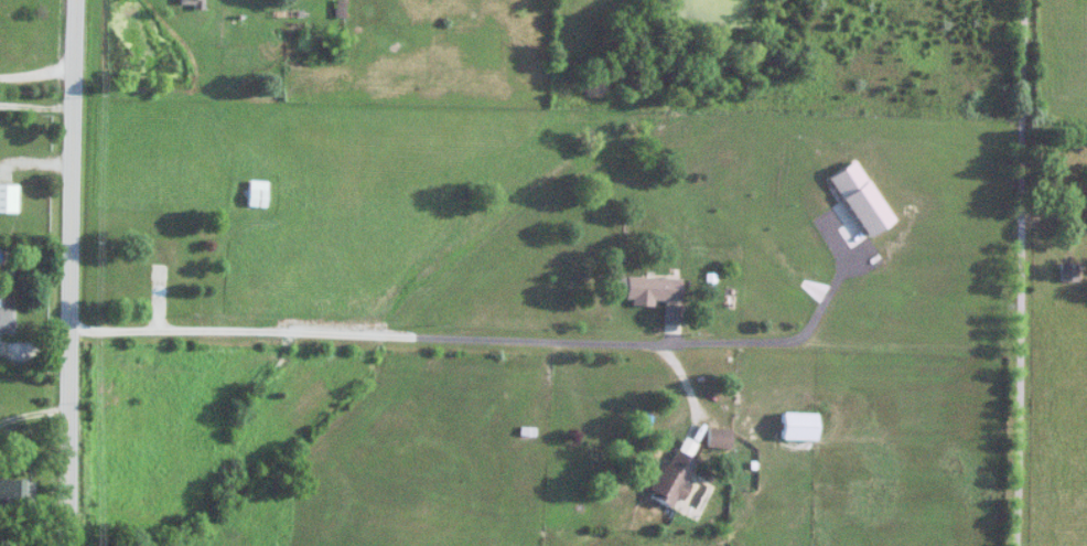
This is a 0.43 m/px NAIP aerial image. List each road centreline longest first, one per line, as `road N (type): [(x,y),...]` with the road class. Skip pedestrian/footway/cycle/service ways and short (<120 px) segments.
road 1 (residential): [(68,324),(655,342)]
road 2 (secondary): [(63,545),(85,0)]
road 3 (residential): [(1035,0),(1027,545)]

